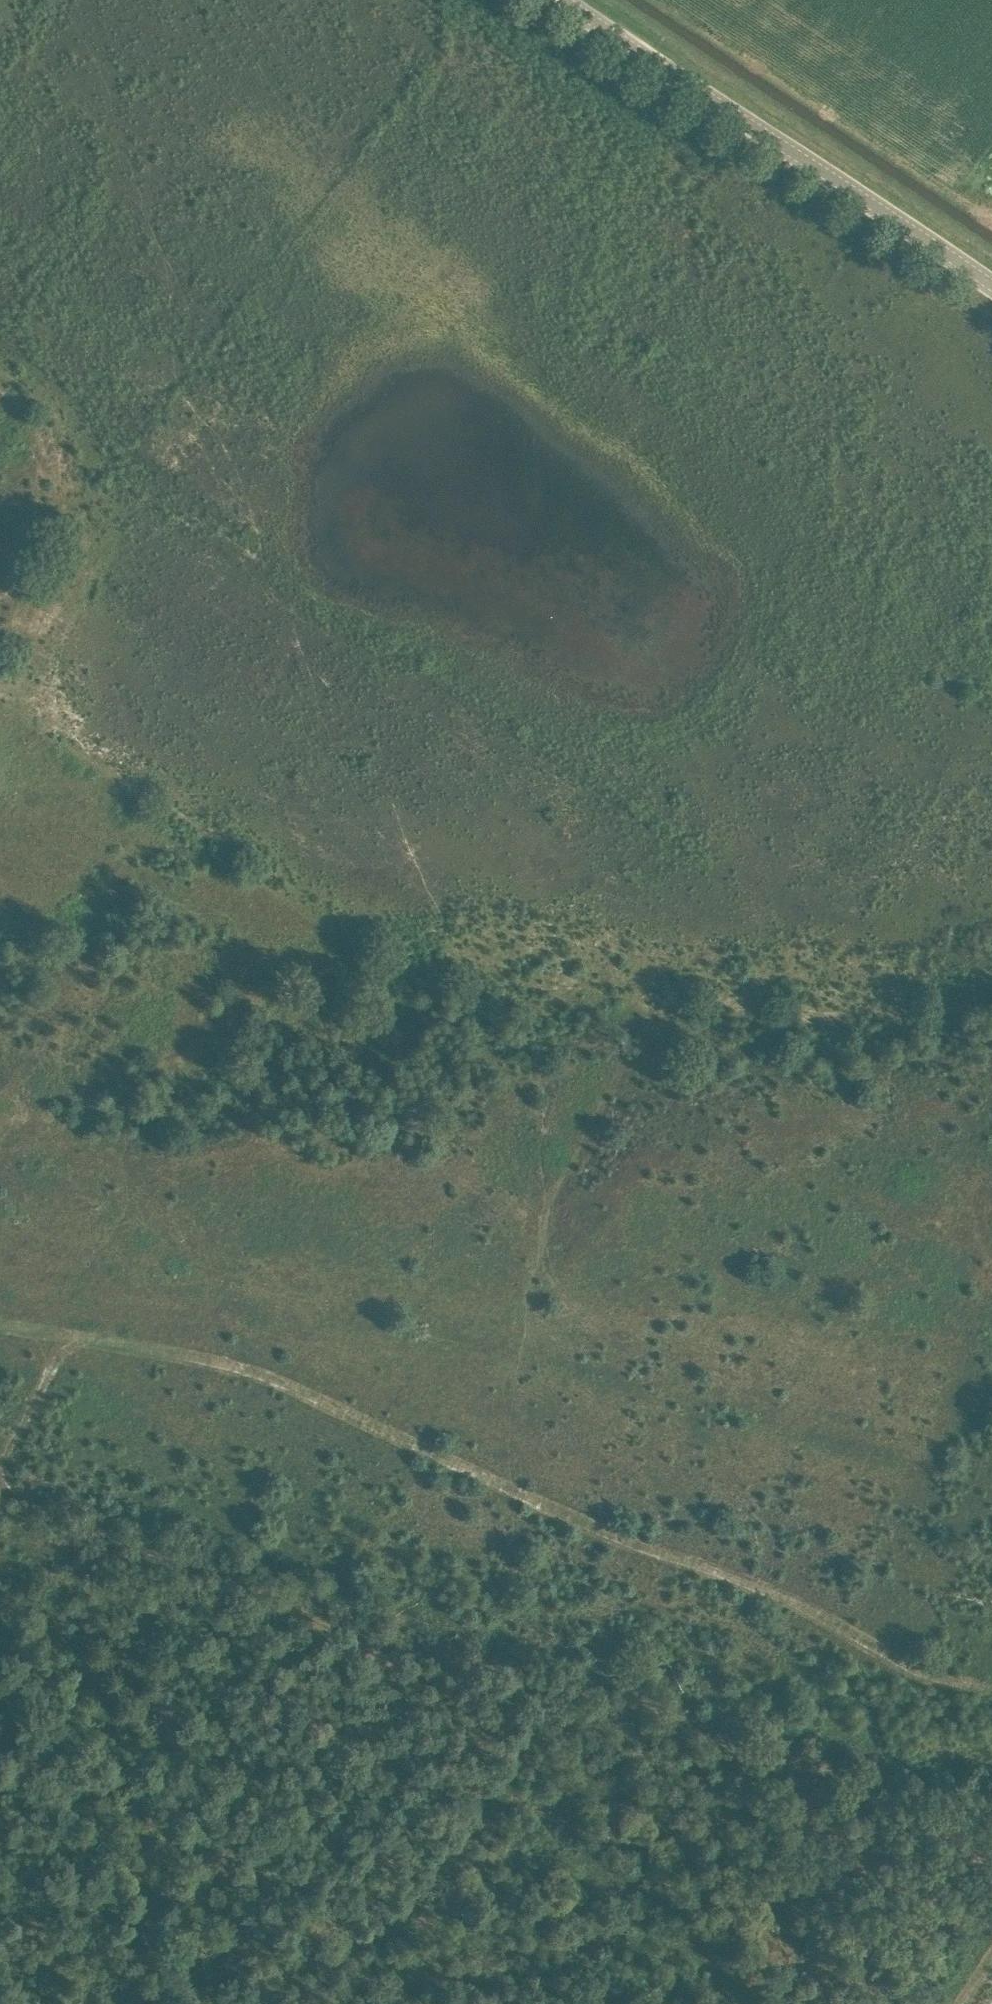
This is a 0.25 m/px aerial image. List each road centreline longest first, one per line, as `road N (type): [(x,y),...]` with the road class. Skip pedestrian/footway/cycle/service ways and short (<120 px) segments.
road 1 (tertiary): [(991,277),(681,88),(568,0)]

